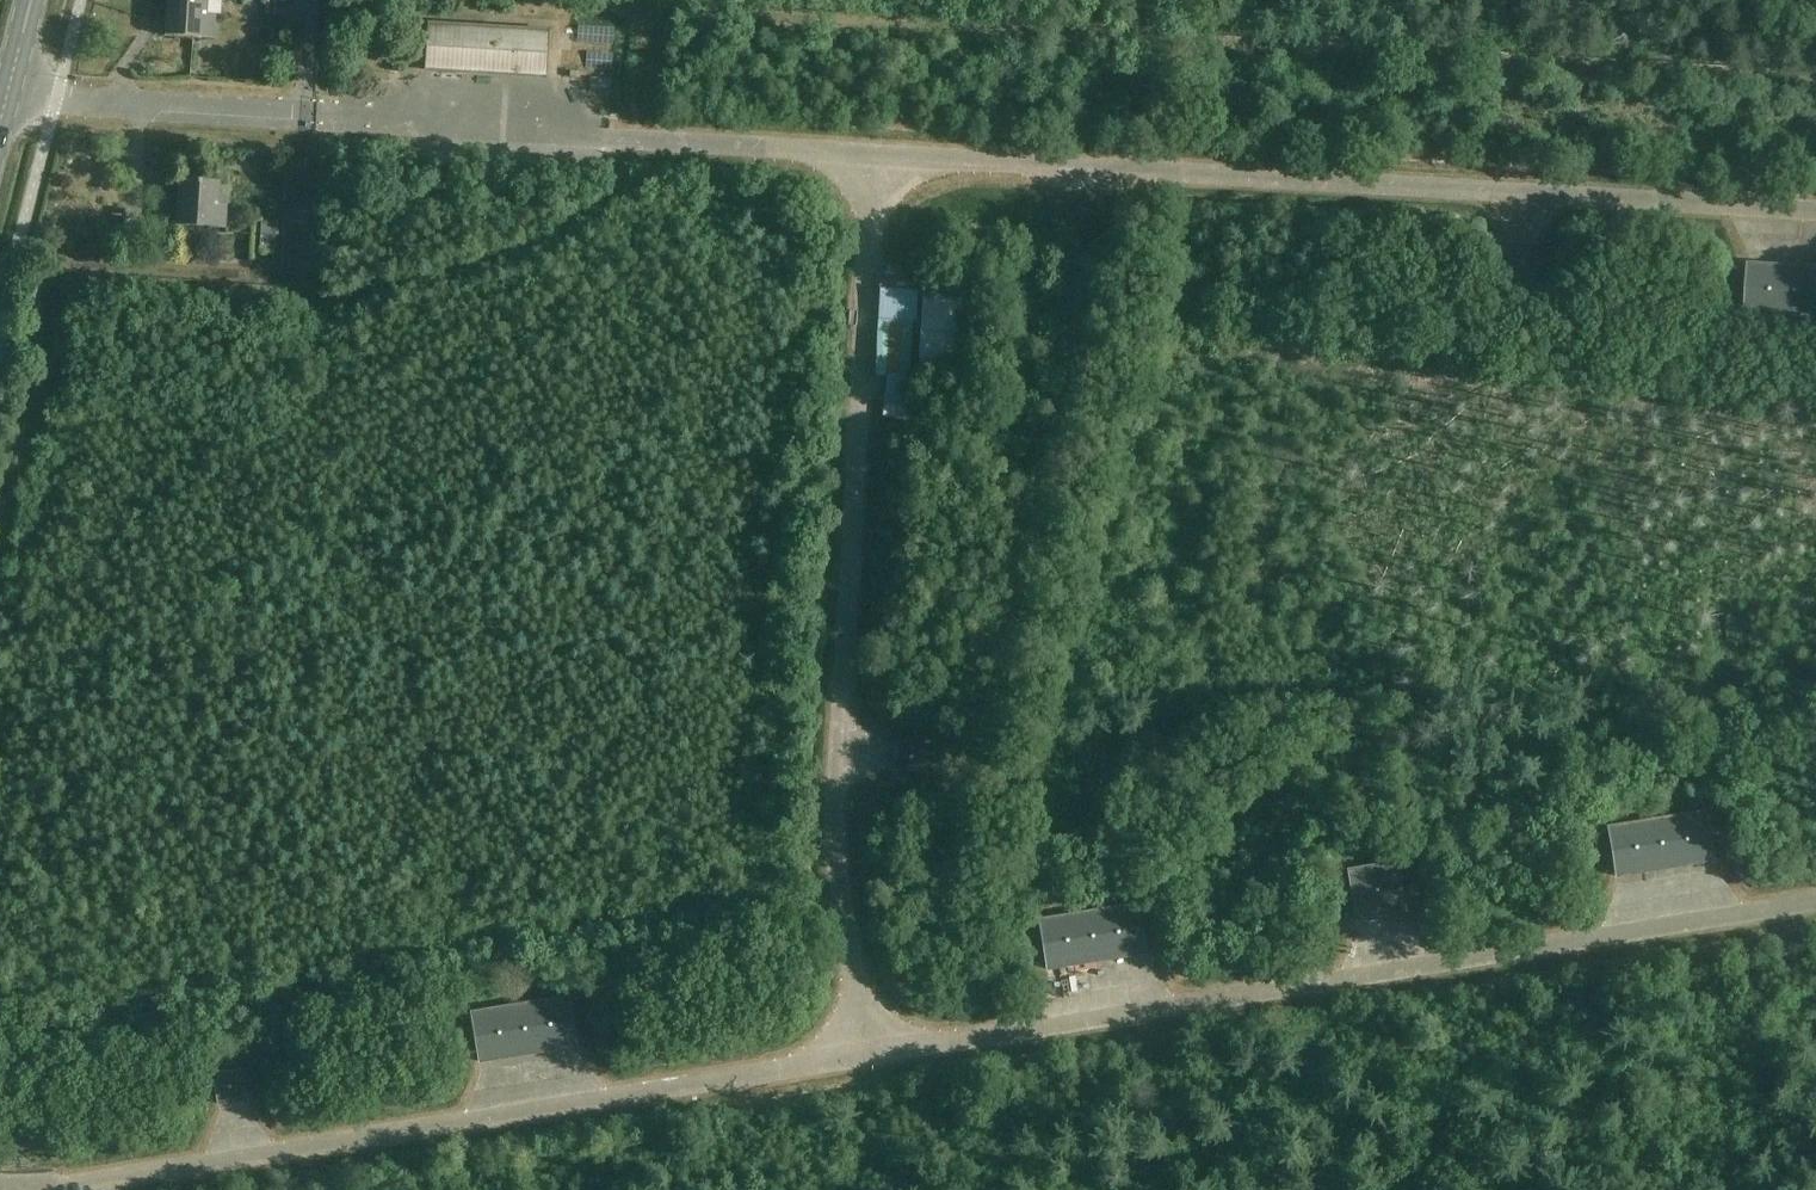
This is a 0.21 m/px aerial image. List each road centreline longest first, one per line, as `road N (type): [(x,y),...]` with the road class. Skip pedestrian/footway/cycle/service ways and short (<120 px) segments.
road 1 (unclassified): [(315,121),(6,100)]

